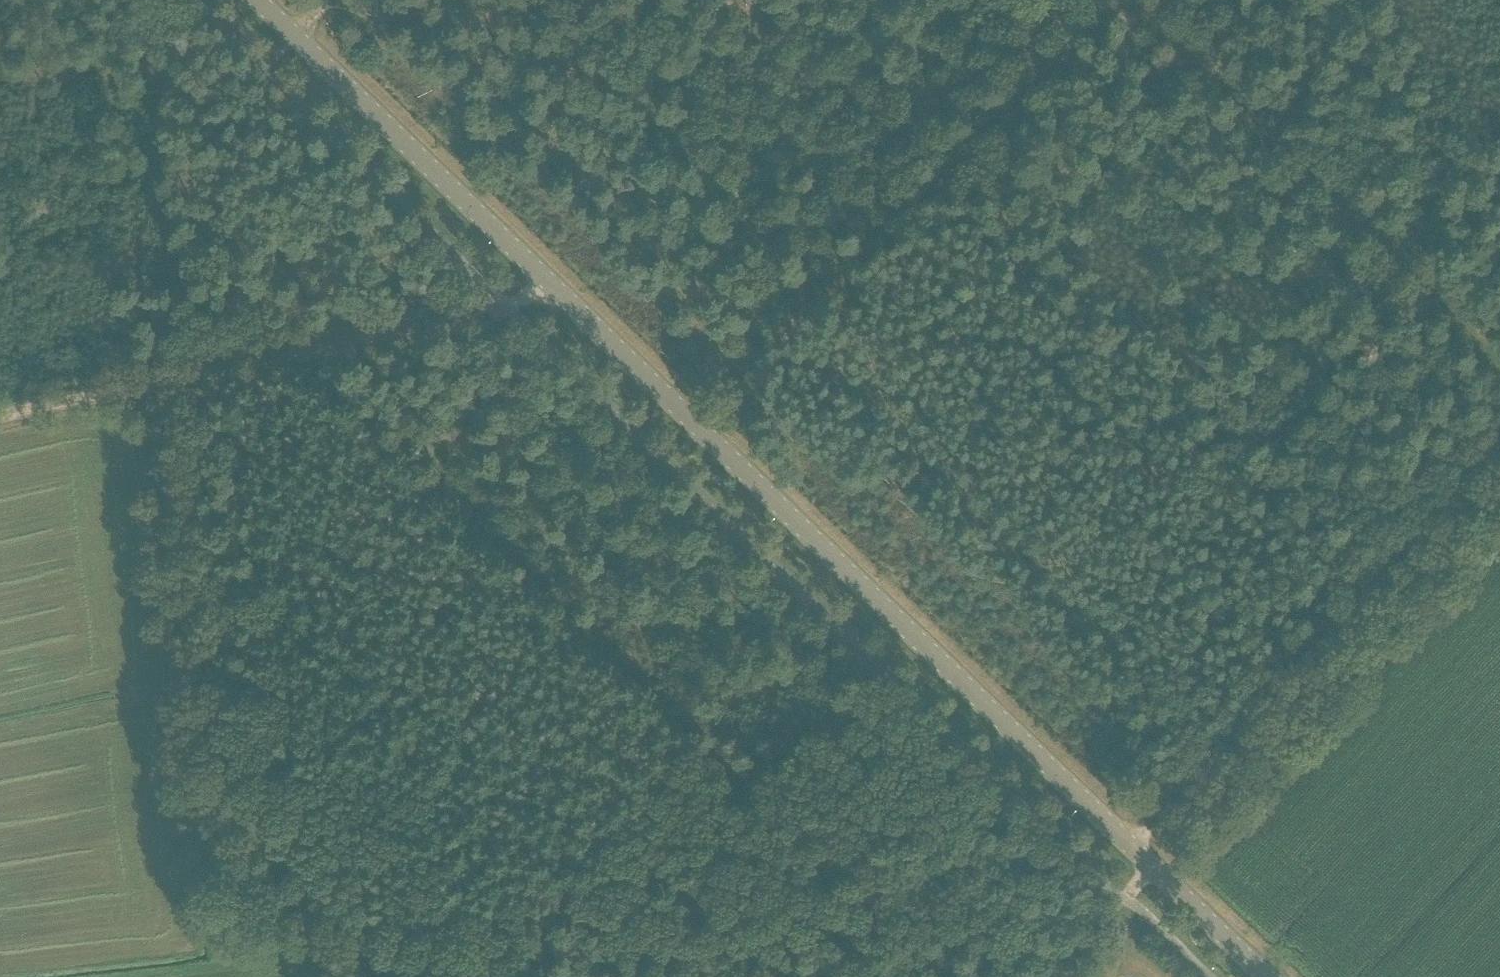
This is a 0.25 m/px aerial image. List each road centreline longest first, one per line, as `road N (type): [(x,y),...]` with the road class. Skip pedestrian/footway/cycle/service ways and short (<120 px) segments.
road 1 (tertiary): [(1262,976),(252,0)]
road 2 (track): [(1114,0),(688,421)]
road 3 (track): [(552,289),(510,306),(0,414)]
road 4 (track): [(1119,0),(1499,360)]
road 5 (track): [(1499,443),(1187,775)]

